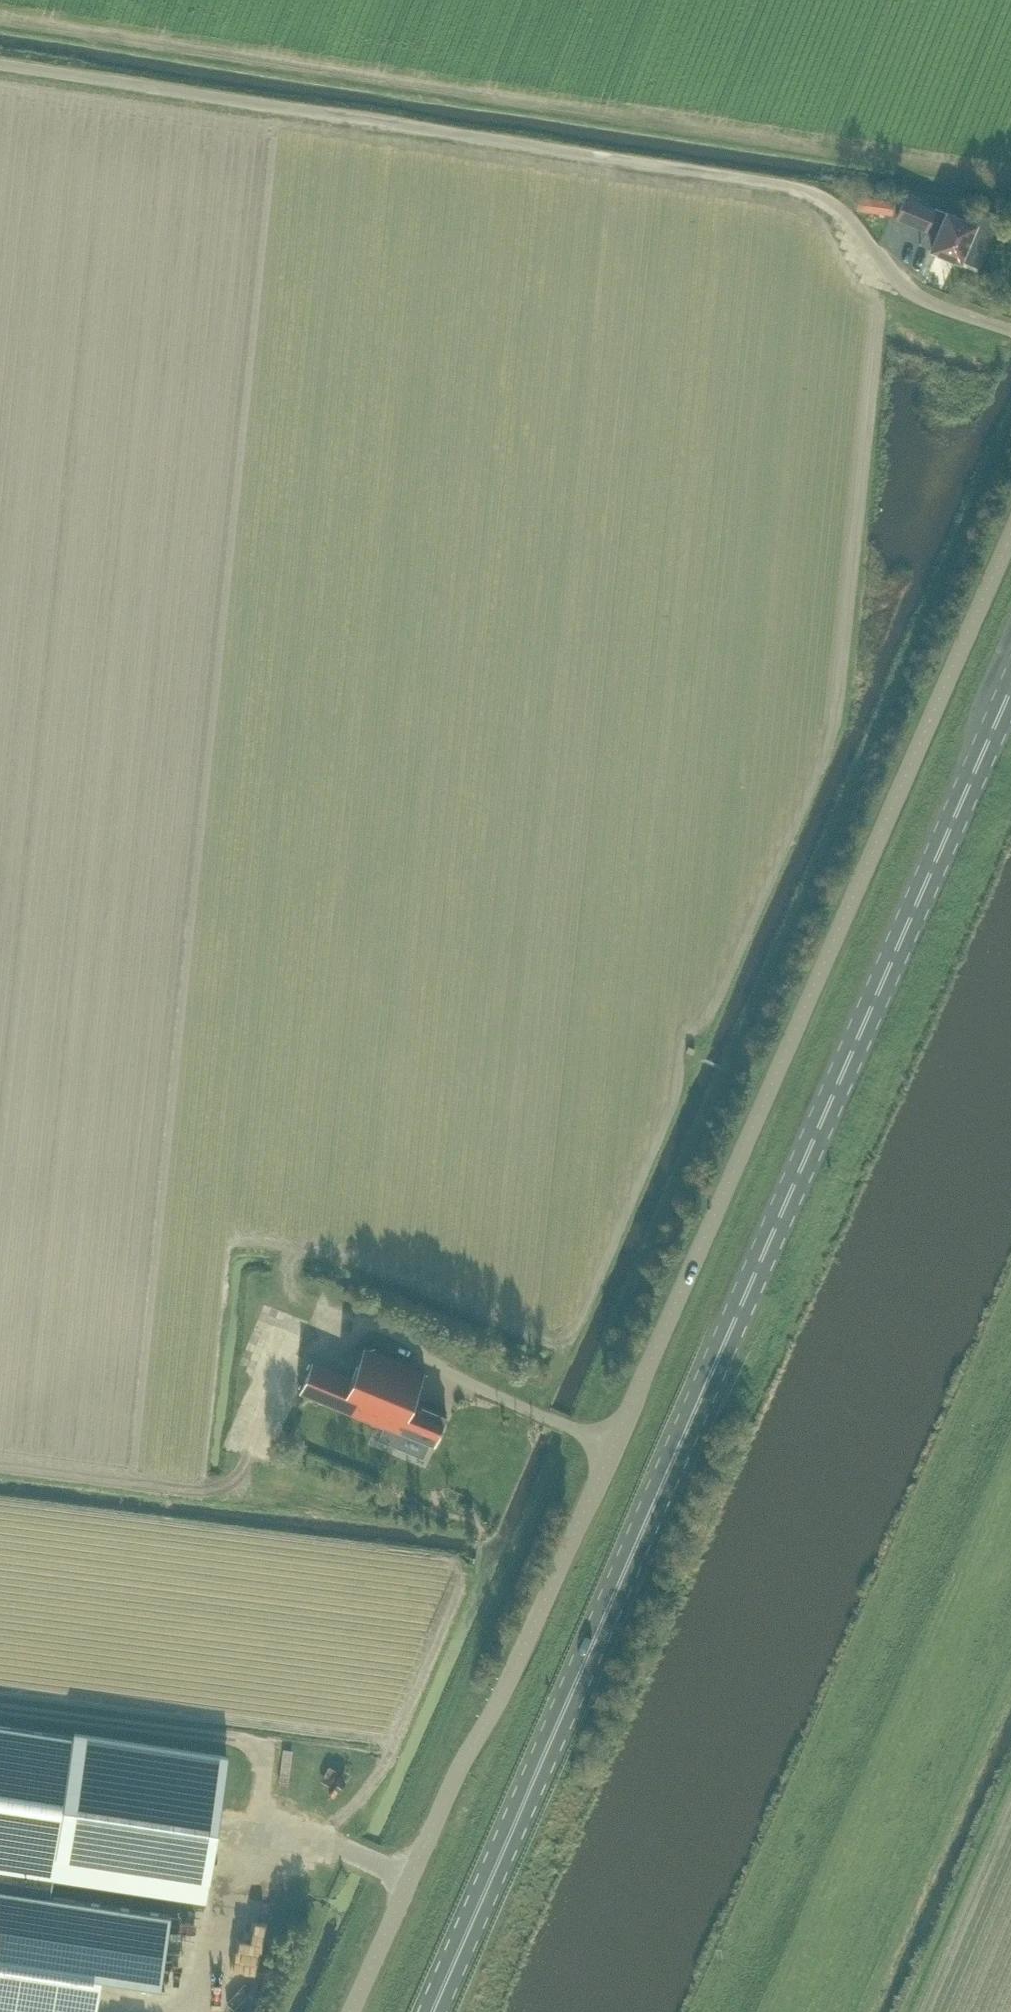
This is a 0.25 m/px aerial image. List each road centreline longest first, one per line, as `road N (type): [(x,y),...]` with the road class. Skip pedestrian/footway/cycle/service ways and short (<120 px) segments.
road 1 (unclassified): [(351,2011),(585,1512),(1010,539)]
road 2 (primary): [(434,2011),(1010,692)]
road 3 (unclassified): [(1010,329),(928,299),(843,213),(807,190),(0,64)]
road 4 (track): [(201,1998),(250,1827),(259,1749),(0,1712)]
road 5 (track): [(250,1827),(318,1839),(411,1879)]

